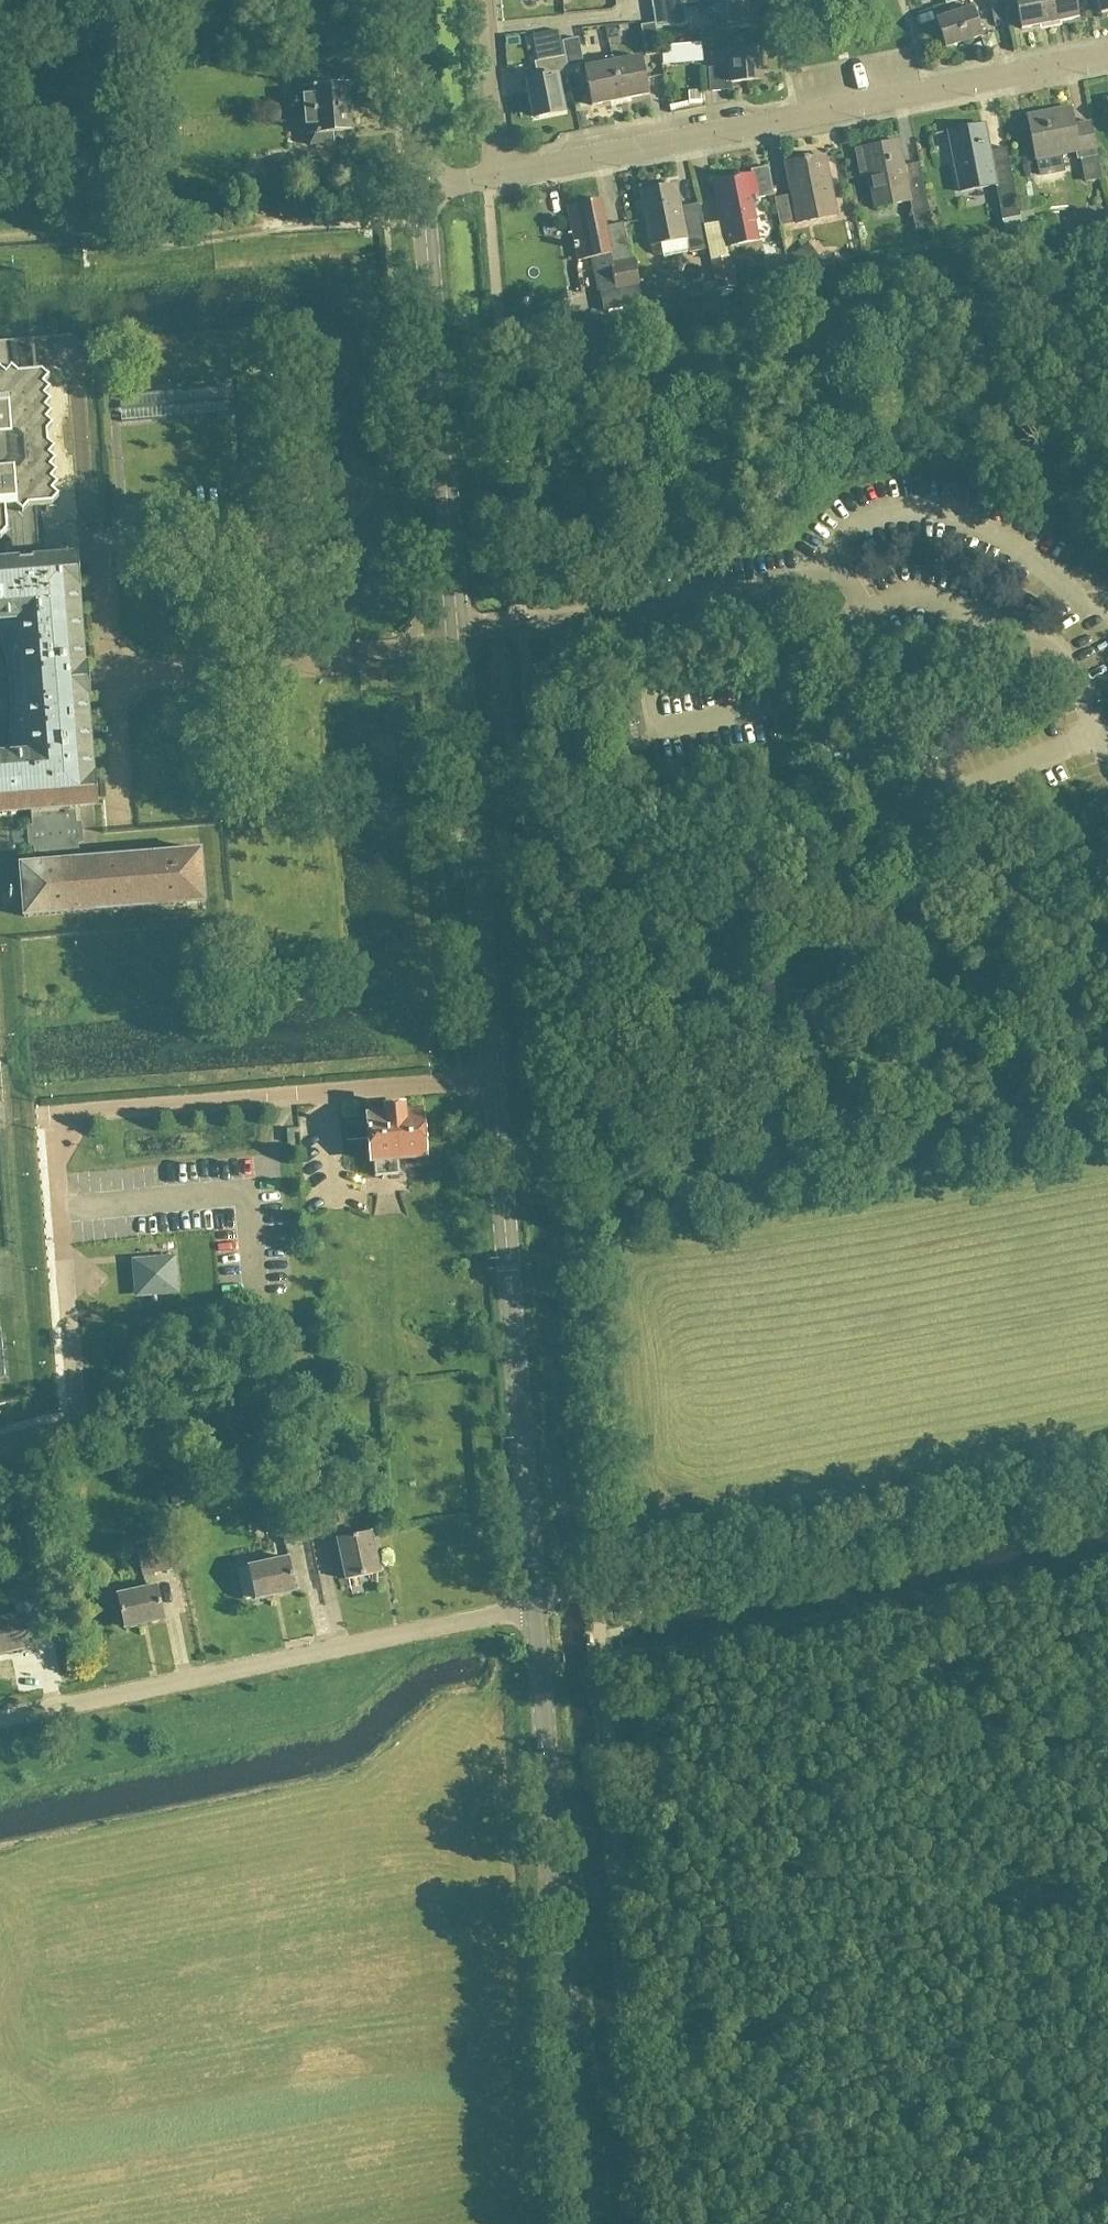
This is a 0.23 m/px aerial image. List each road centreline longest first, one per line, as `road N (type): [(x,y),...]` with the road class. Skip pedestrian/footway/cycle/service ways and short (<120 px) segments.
road 1 (tertiary): [(495,1077),(421,194)]
road 2 (unclassified): [(495,1077),(60,1118),(56,1144),(79,1415),(66,1429),(0,1447)]
road 3 (residential): [(496,178),(1107,59)]
road 4 (tertiary): [(583,2223),(535,1607)]
road 5 (unclassified): [(0,1722),(535,1607)]
road 6 (tertiary): [(535,1607),(495,1077)]
road 7 (track): [(1107,1489),(596,1594)]
road 8 (track): [(1107,1571),(602,1671)]
road 9 (track): [(1107,988),(994,1004),(827,943),(740,889)]
road 10 (tertiary): [(421,194),(407,0)]
road 11 (residential): [(496,178),(482,0)]

